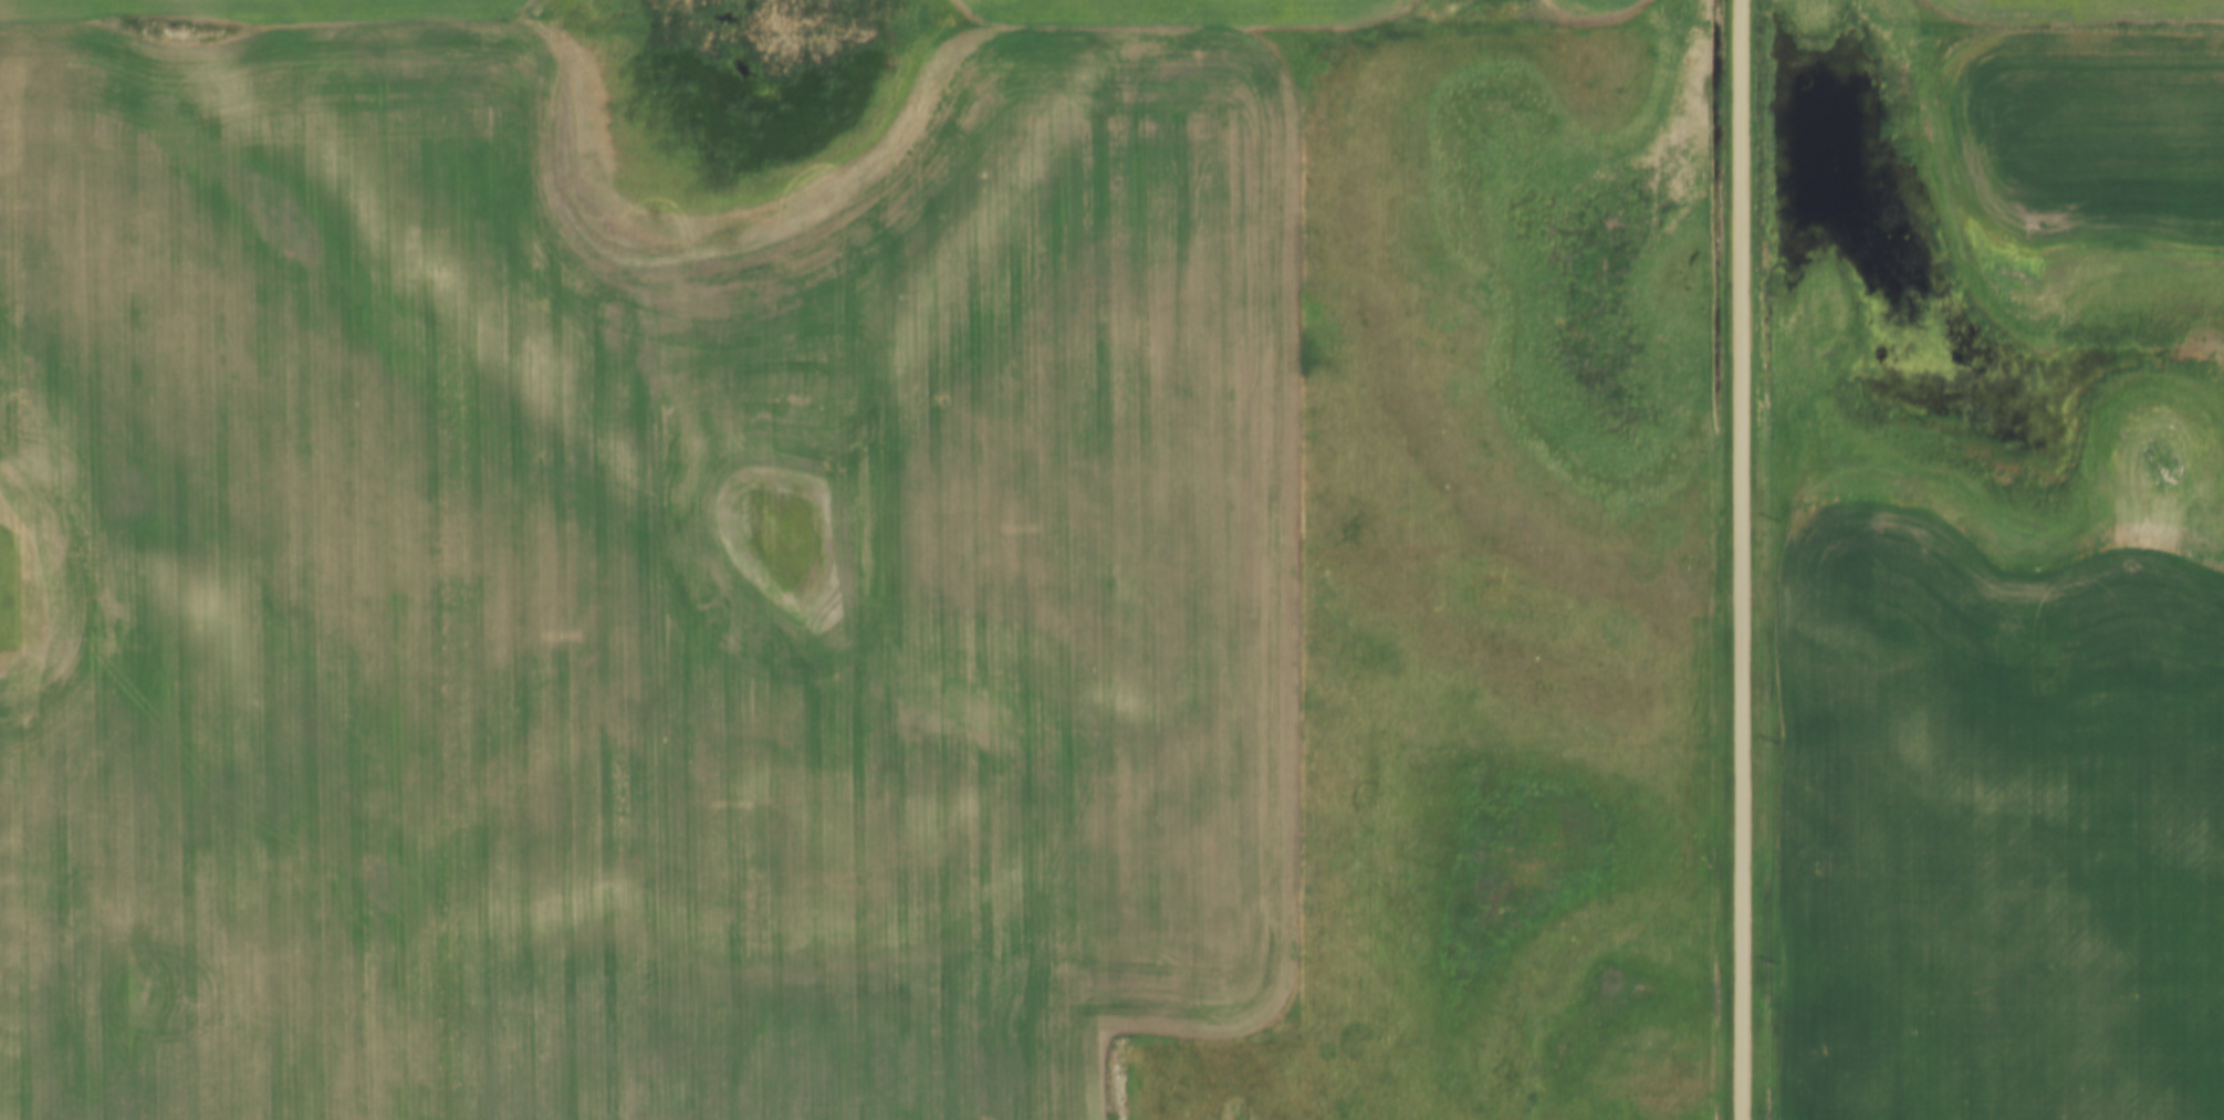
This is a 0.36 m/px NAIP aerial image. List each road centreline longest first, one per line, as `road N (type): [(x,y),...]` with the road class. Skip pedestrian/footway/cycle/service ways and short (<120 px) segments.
road 1 (residential): [(1741,1119),(1741,0)]

